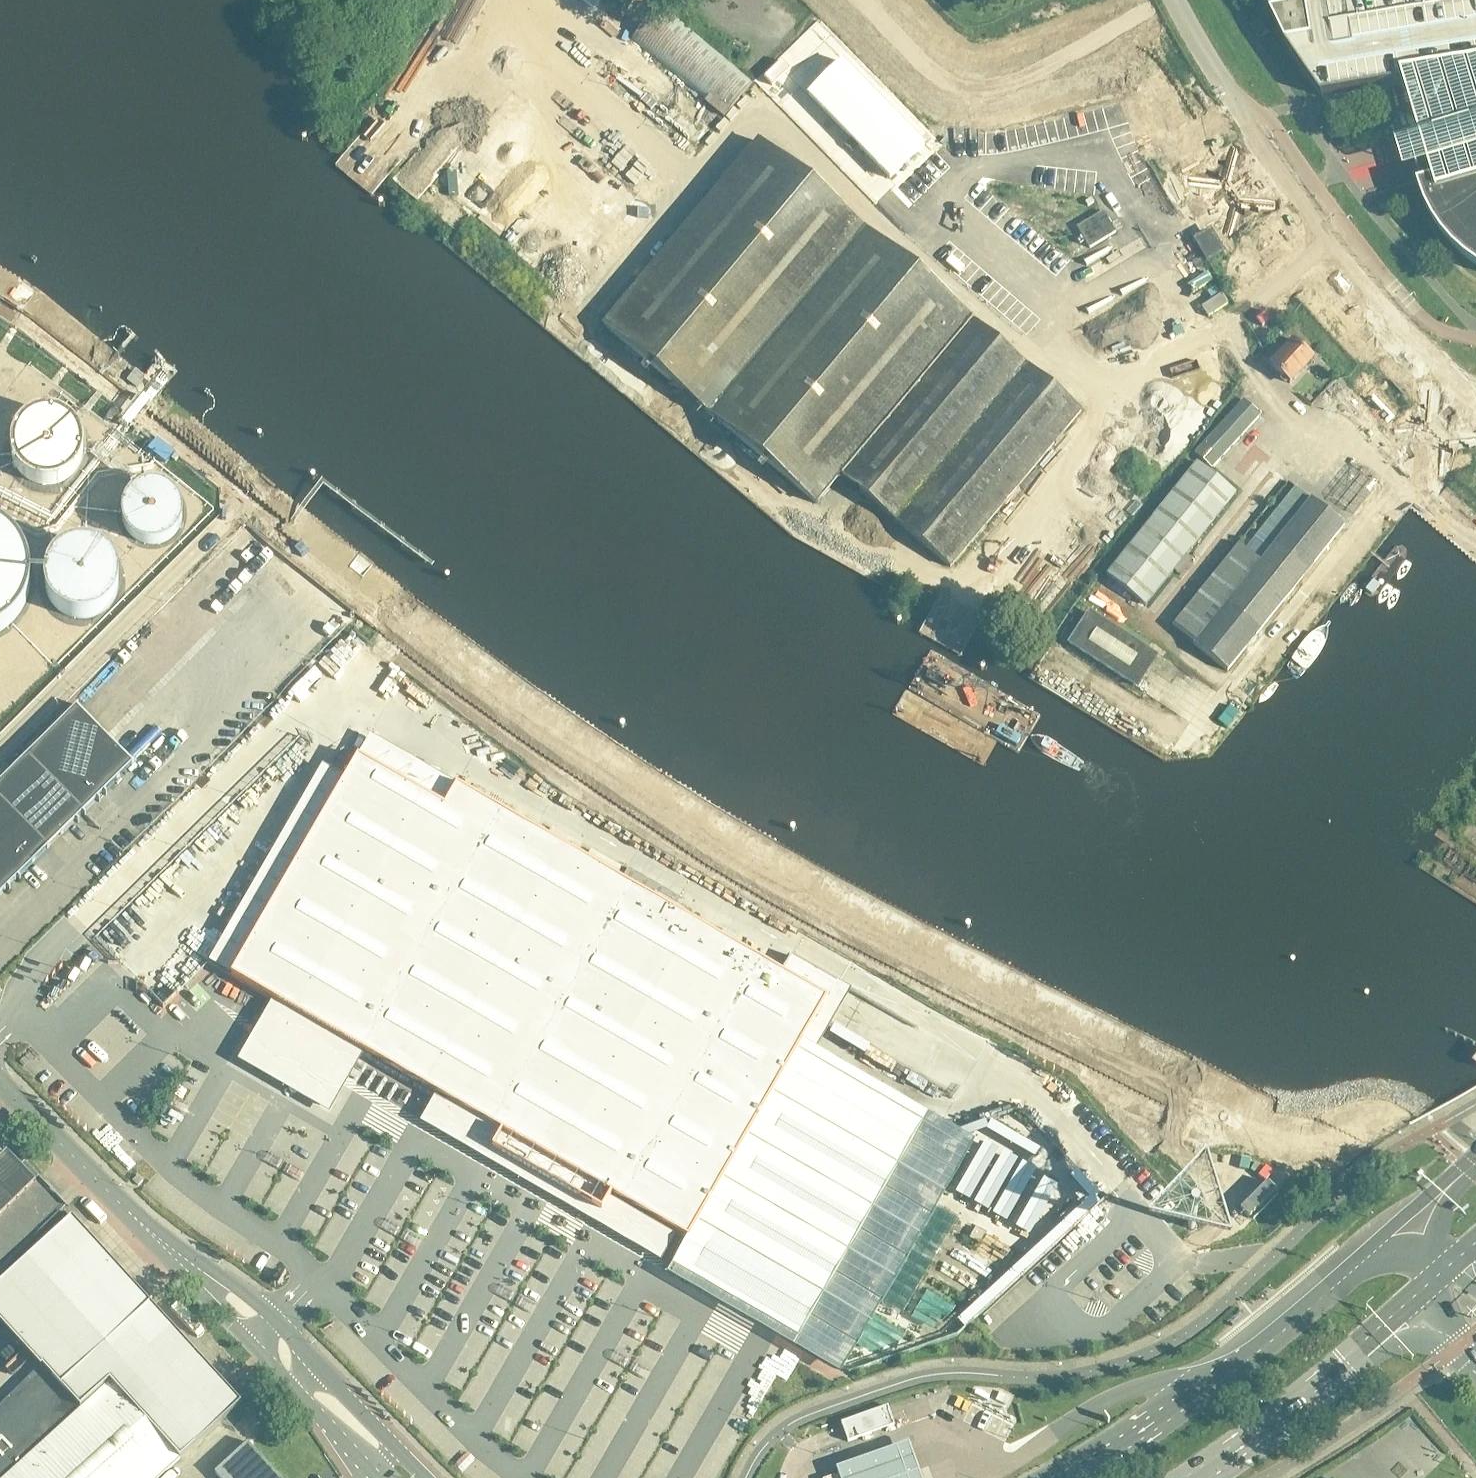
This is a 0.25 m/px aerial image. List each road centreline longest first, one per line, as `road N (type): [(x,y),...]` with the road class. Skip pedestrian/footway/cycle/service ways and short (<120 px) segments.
road 1 (residential): [(1475,395),(1319,223),(1177,0)]
road 2 (primary): [(1408,1222),(1285,1328),(1067,1477)]
road 3 (unclassified): [(426,1477),(274,1318),(161,1242)]
road 4 (unclassified): [(161,1242),(378,1477)]
road 5 (primary): [(1182,1477),(1283,1409),(1420,1291)]
road 6 (unclassified): [(161,1242),(0,1081)]

